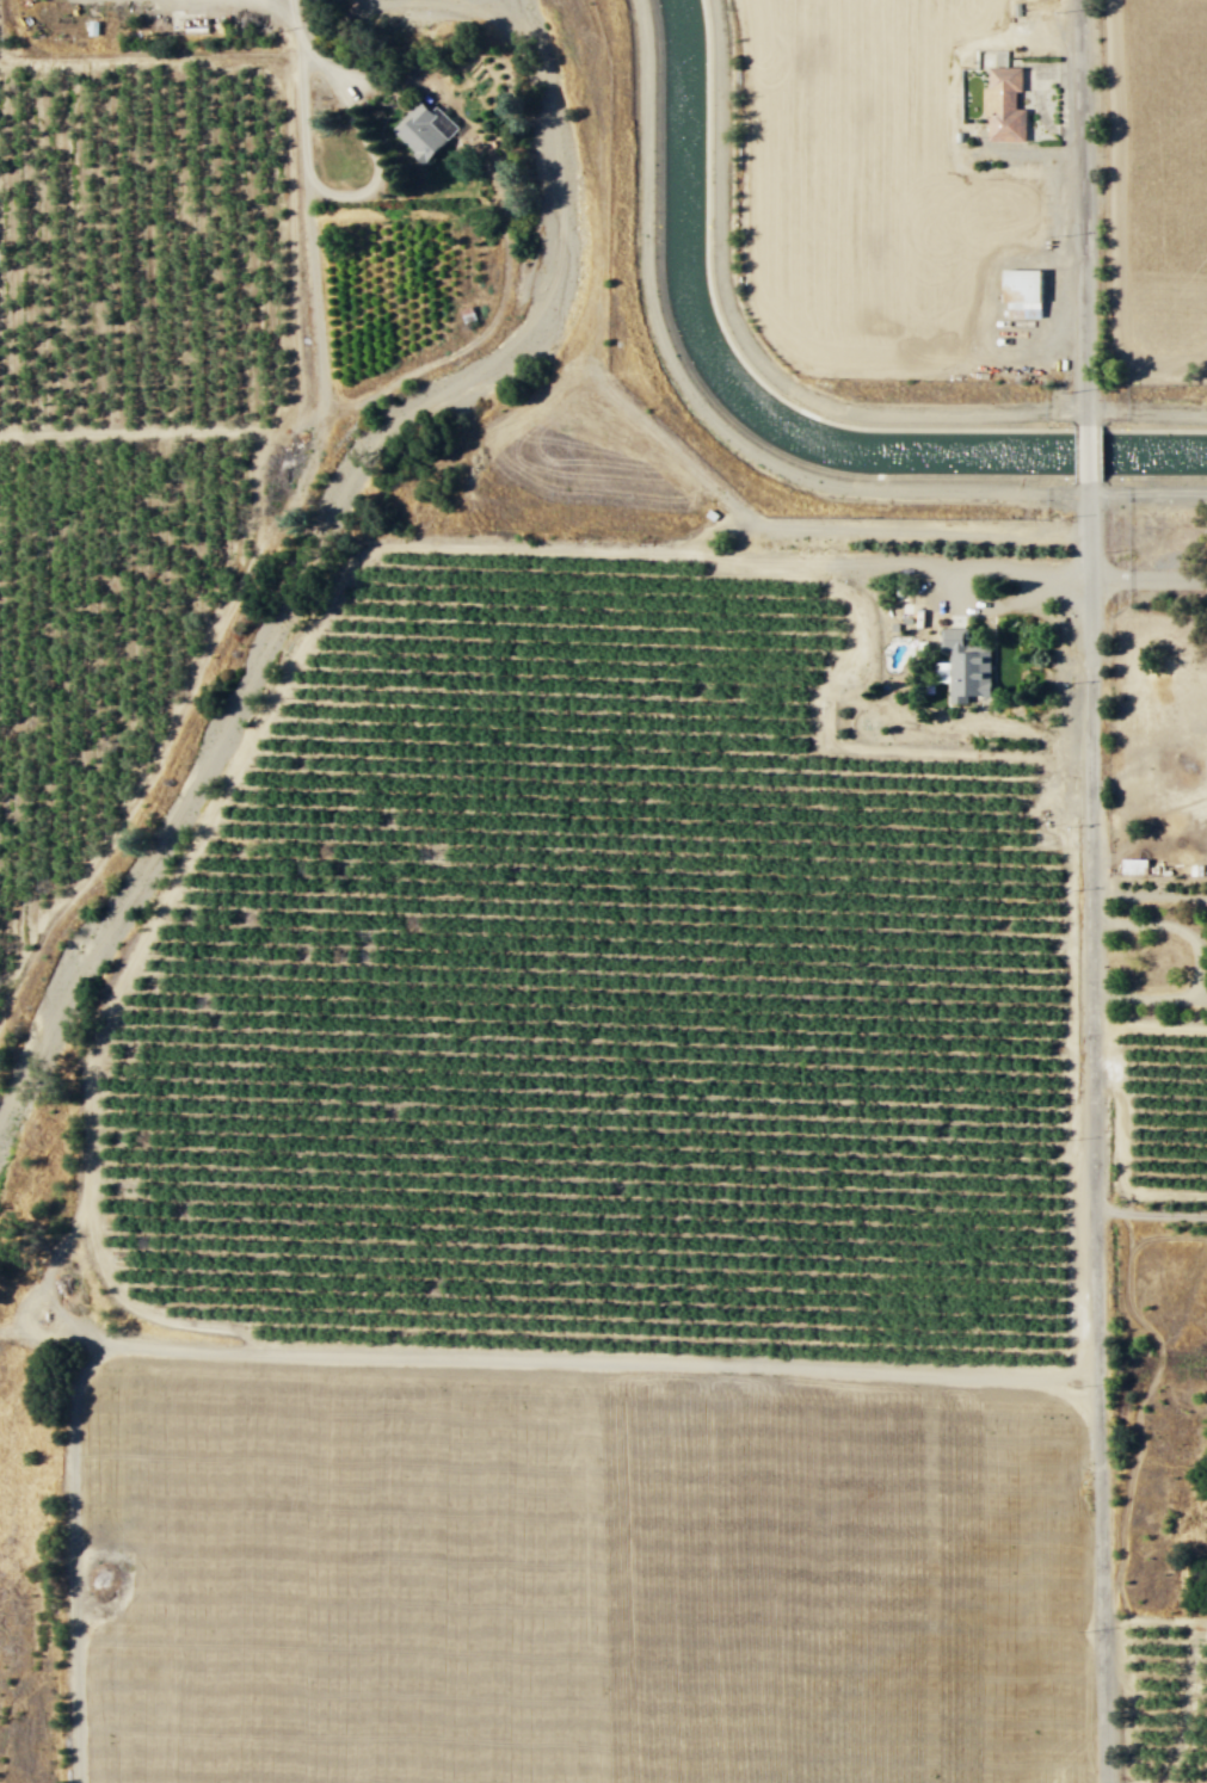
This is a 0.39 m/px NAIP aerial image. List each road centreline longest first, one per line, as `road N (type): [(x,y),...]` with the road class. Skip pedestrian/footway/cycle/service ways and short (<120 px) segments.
road 1 (track): [(257,1352),(242,1333),(222,1326),(143,1314),(124,1303),(107,1275),(91,1201),(91,1067),(137,951),(298,650),(365,554),(381,547),(966,564)]
road 2 (tertiary): [(1106,1782),(1090,1208),(1086,483)]
road 3 (track): [(1095,1364),(1055,1375),(142,1350),(72,1340),(51,1303),(29,1300),(27,1326),(72,1340)]
road 4 (track): [(279,427),(255,452),(253,560),(131,802),(26,949),(0,1003)]
road 5 (track): [(0,435),(269,430),(315,419),(324,402),(304,164)]
road 6 (track): [(1091,759),(833,745),(832,690),(862,617),(837,584),(801,560)]
road 7 (track): [(74,1782),(72,1340)]
road 8 (tertiary): [(1085,424),(1076,0)]
road 9 (track): [(1089,532),(728,524),(689,555)]
road 10 (track): [(324,402),(321,437),(285,520),(253,560)]

